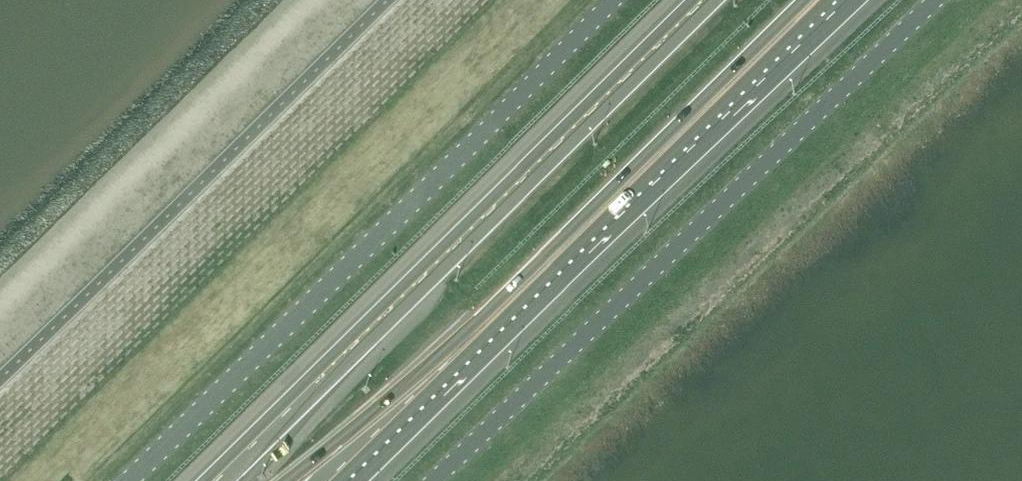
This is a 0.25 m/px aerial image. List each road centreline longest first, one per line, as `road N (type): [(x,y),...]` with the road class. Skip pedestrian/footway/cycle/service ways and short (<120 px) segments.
road 1 (unclassified): [(432,480),(932,0)]
road 2 (motorway): [(703,0),(216,480)]
road 3 (motorway): [(331,480),(817,0)]
road 4 (unclassified): [(123,480),(606,0)]

